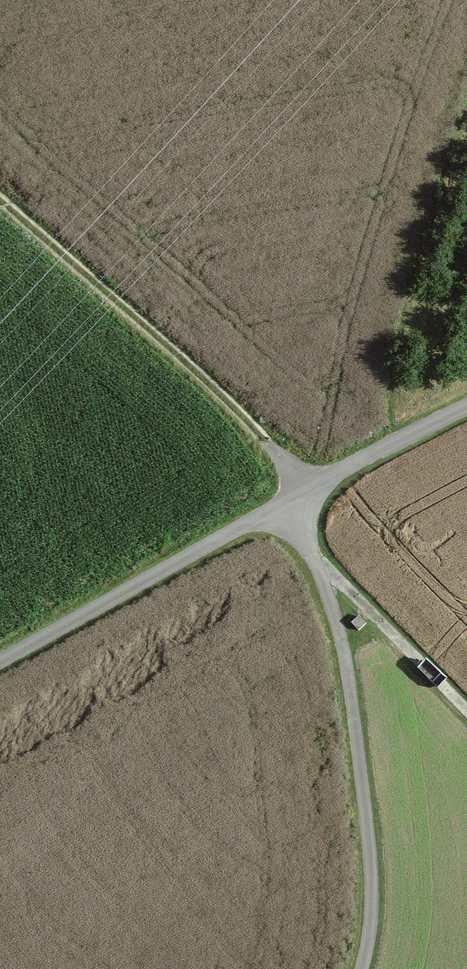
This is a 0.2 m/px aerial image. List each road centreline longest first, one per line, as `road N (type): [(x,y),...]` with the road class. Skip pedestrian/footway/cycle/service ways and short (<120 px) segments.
road 1 (unclassified): [(466,418),(307,495),(0,666)]
road 2 (track): [(0,202),(170,353),(307,495)]
road 3 (track): [(361,968),(371,886),(346,666),(316,561)]
road 4 (track): [(466,717),(271,515)]

